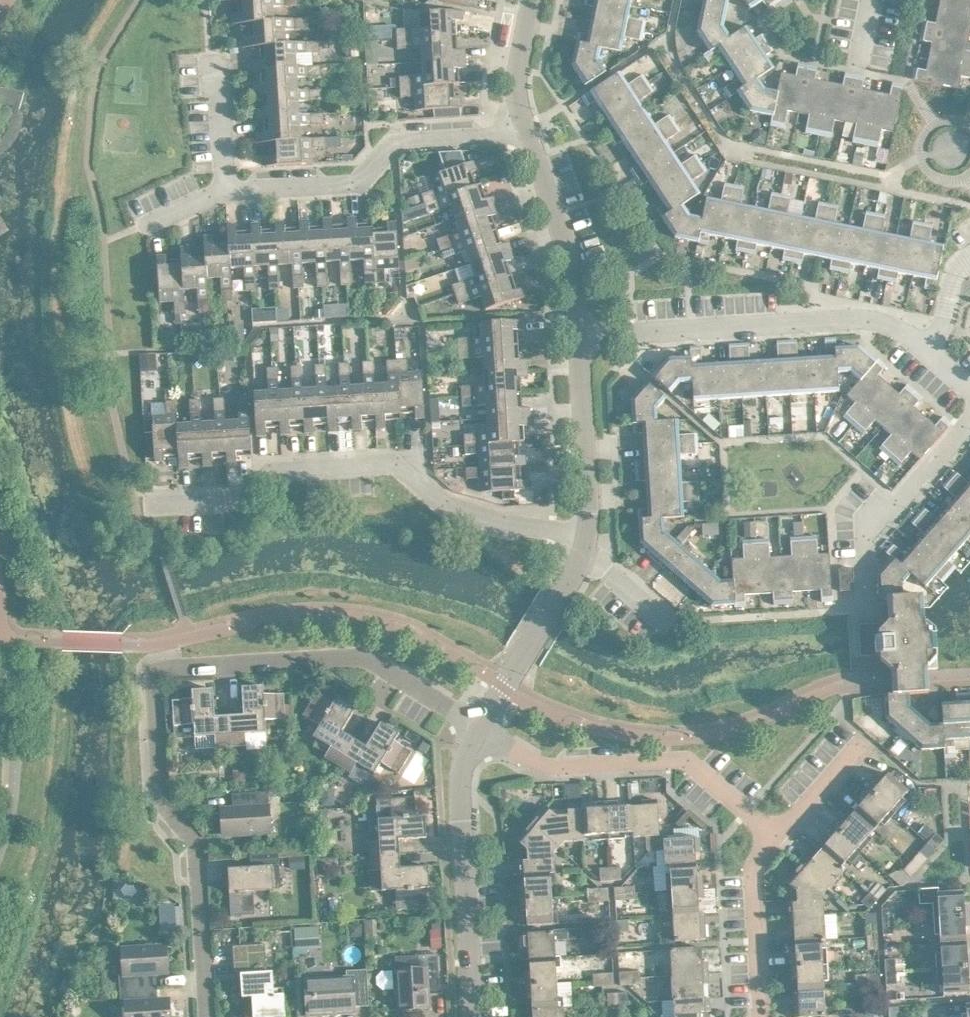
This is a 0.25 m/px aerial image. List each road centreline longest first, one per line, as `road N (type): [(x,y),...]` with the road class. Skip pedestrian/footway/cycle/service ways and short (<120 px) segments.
road 1 (residential): [(584,530),(506,517),(399,449),(271,456),(238,489),(138,505)]
road 2 (residential): [(969,383),(902,320),(587,331)]
road 3 (residential): [(210,1016),(196,830),(163,790),(158,655)]
road 4 (residential): [(482,719),(369,651),(158,655)]
road 5 (residential): [(779,827),(685,752),(551,759),(482,719)]
road 6 (residential): [(234,180),(395,171),(394,136),(530,127)]
road 7 (tertiary): [(475,1016),(461,782),(482,719)]
road 8 (tertiary): [(587,331),(530,127)]
road 9 (tertiary): [(584,530),(587,331)]
road 10 (residential): [(871,581),(875,519),(969,421)]
road 11 (residential): [(756,1016),(754,862),(779,827)]
road 12 (tertiary): [(482,719),(577,549)]
road 13 (residential): [(234,180),(226,64),(185,65)]
road 14 (residential): [(779,827),(868,731)]
road 15 (tertiary): [(530,127),(521,84),(532,0)]

